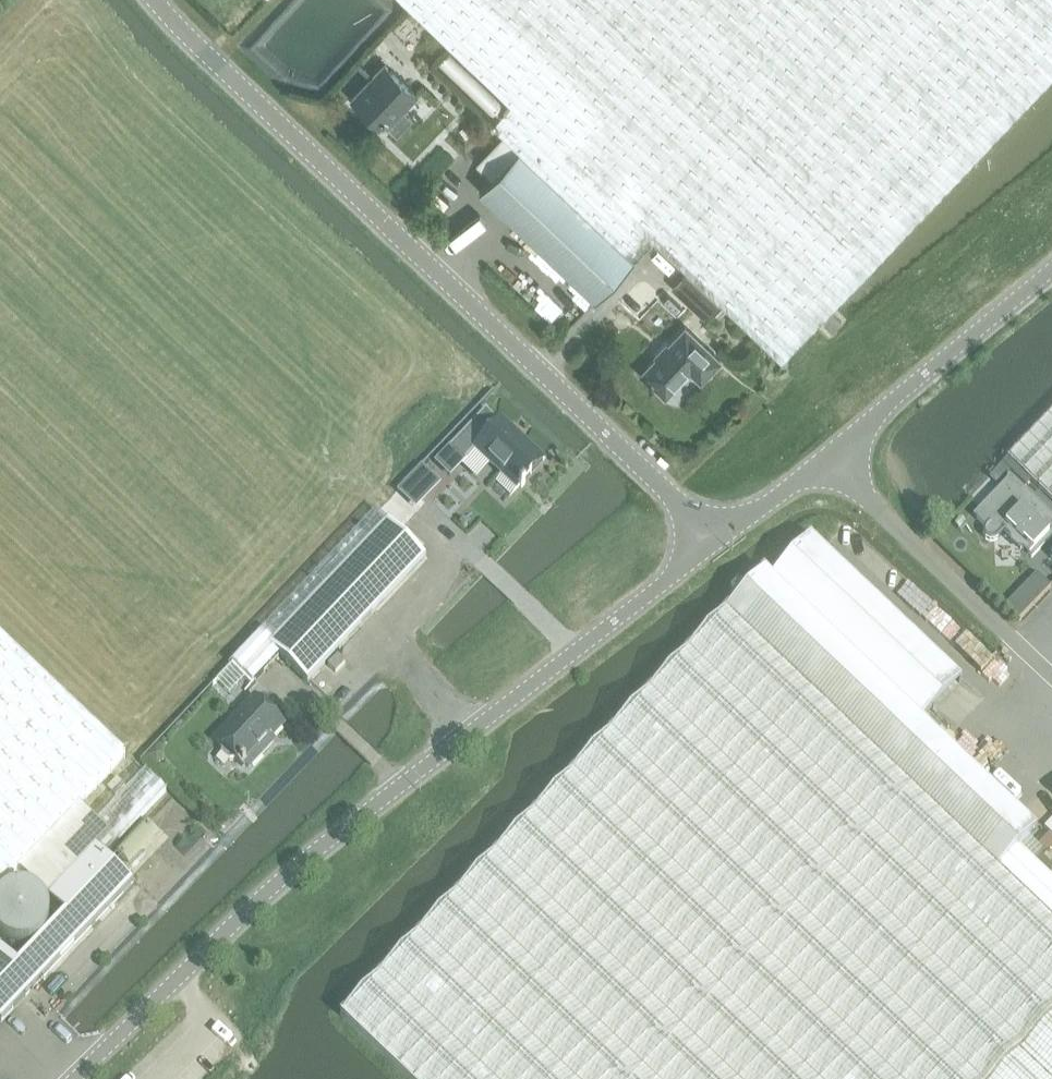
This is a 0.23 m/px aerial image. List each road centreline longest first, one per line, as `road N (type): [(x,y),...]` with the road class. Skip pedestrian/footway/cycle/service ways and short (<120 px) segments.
road 1 (unclassified): [(717,540),(292,869),(75,1078)]
road 2 (tertiary): [(717,540),(155,0)]
road 3 (unclassified): [(824,459),(1051,677)]
road 4 (tertiary): [(824,459),(1051,272)]
road 5 (tertiary): [(717,540),(824,459)]

